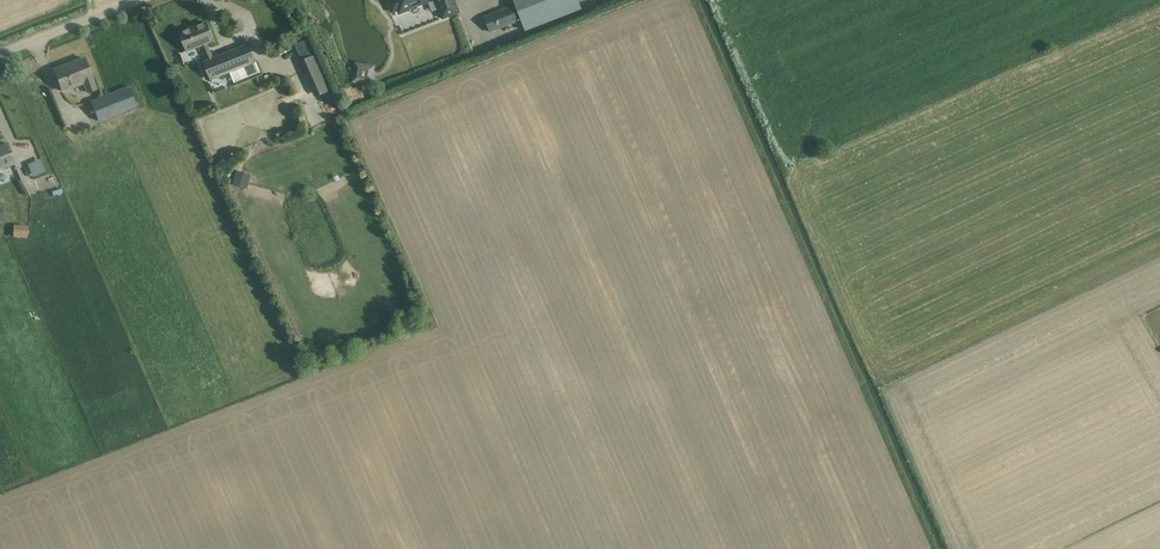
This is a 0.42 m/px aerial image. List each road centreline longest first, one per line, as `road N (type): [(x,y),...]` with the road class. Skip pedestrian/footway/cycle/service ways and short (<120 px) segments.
road 1 (unclassified): [(0,51),(128,0)]

